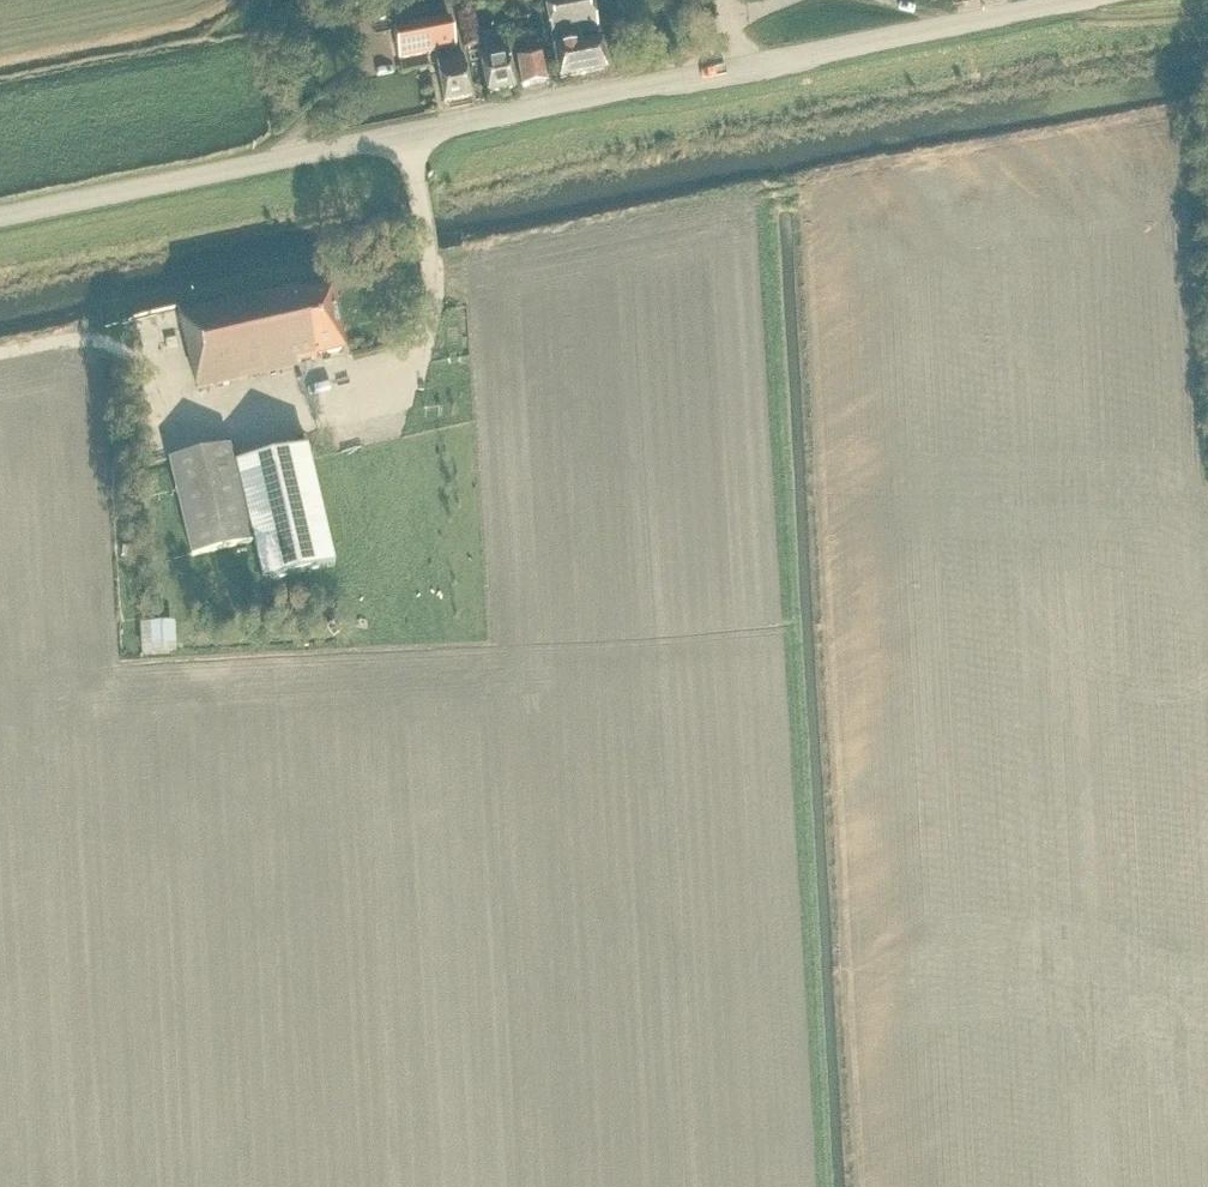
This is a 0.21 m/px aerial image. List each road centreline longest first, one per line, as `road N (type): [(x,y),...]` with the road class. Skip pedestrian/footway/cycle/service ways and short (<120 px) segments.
road 1 (tertiary): [(0,218),(1079,0)]

